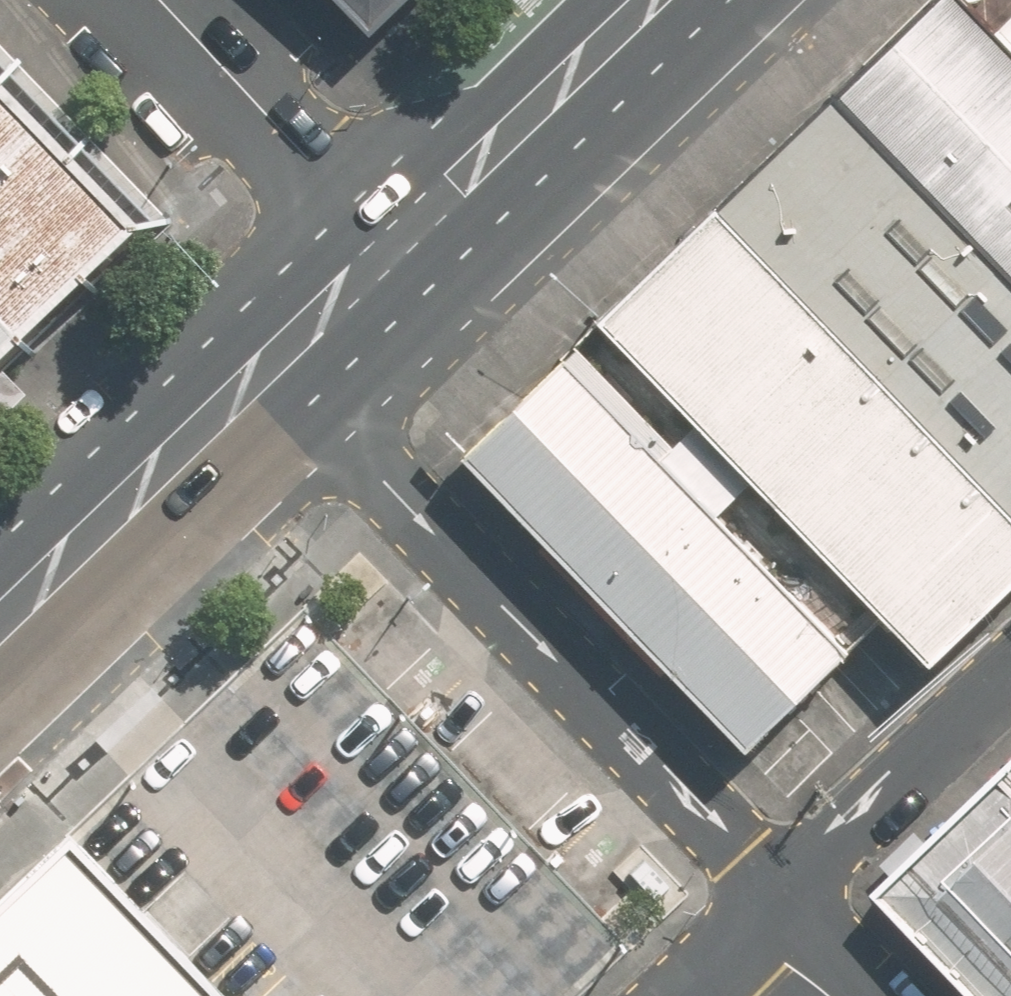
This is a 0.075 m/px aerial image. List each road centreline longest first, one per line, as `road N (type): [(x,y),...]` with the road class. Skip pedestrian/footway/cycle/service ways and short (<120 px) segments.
road 1 (residential): [(275,348),(740,854),(767,895)]
road 2 (primary): [(0,616),(275,348)]
road 3 (primary): [(386,242),(641,0)]
road 4 (residential): [(1010,661),(767,895)]
road 5 (residential): [(157,0),(386,242)]
road 6 (primary): [(275,348),(386,242)]
road 7 (residential): [(767,895),(674,995)]
road 8 (residential): [(846,995),(787,933),(767,895)]

